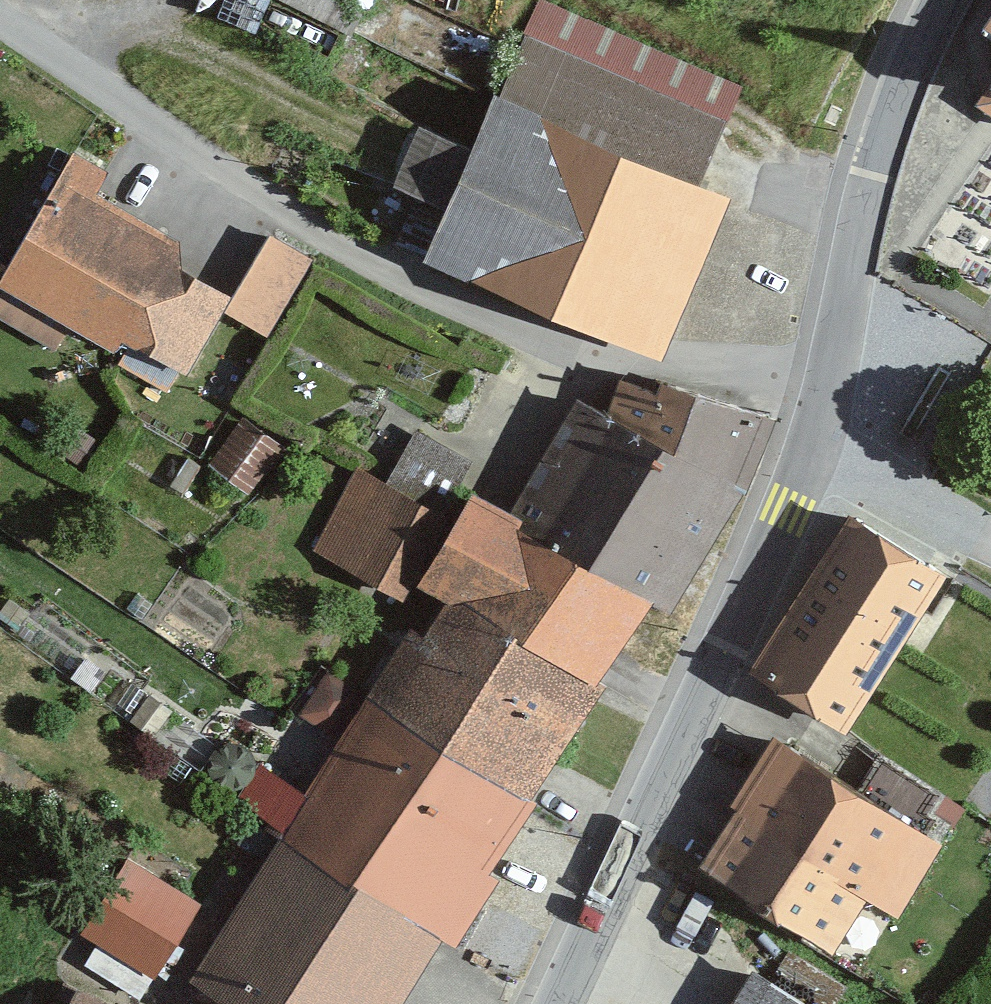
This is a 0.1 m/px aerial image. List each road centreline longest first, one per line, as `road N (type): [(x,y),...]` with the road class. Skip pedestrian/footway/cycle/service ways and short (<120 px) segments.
road 1 (residential): [(0,34),(305,225),(474,311),(574,348),(830,388)]
road 2 (tertiary): [(555,1003),(791,510),(818,437)]
road 3 (tertiary): [(830,388),(871,177),(936,0)]
road 4 (residential): [(818,437),(990,543)]

